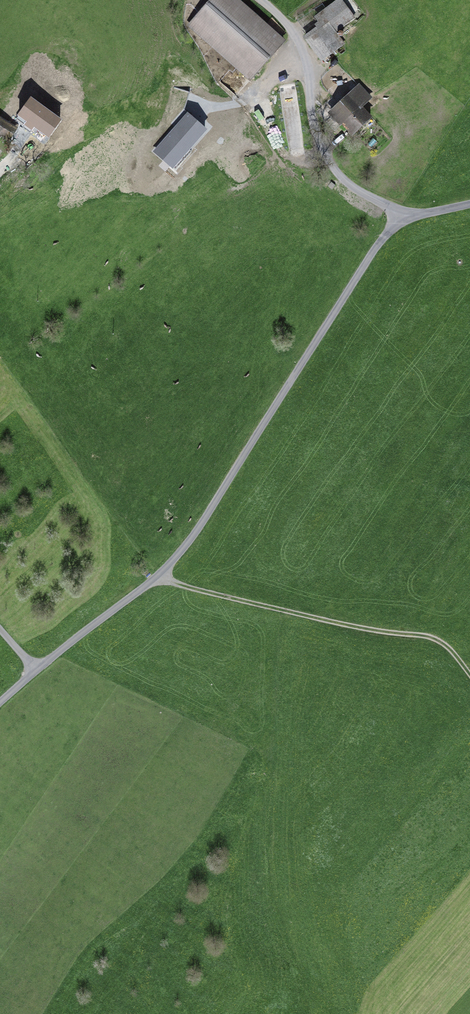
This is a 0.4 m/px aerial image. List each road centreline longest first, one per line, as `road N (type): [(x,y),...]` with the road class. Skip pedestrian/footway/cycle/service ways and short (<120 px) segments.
road 1 (unclassified): [(0,704),(187,546),(402,213)]
road 2 (track): [(161,576),(315,620),(434,639),(469,675)]
road 3 (unclassified): [(263,0),(306,57),(313,115),(332,168),(402,213)]

